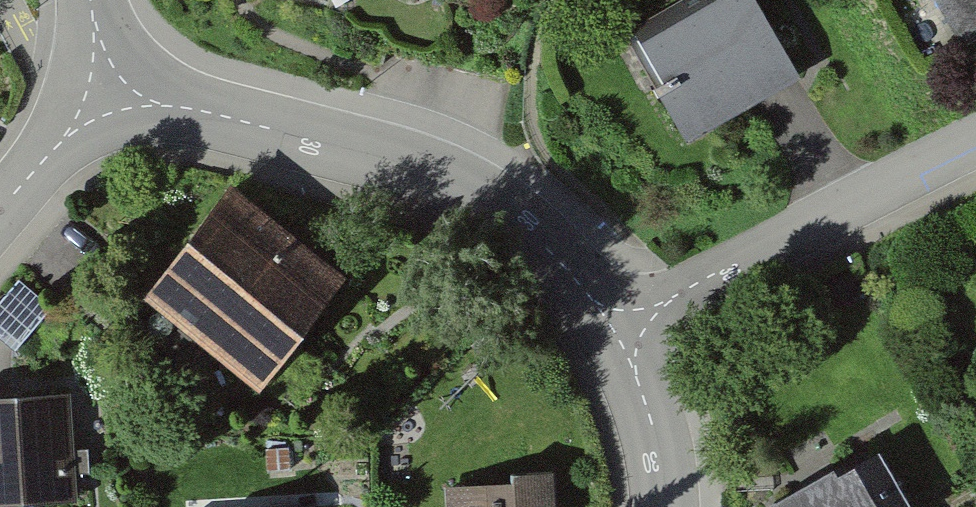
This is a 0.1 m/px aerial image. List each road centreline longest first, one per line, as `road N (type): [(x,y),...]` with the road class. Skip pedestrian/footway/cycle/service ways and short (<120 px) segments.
road 1 (residential): [(629,327),(542,242),(462,183),(416,164),(108,90)]
road 2 (residential): [(629,327),(712,276),(975,143)]
road 3 (residential): [(663,506),(629,327)]
road 4 (residential): [(108,90),(0,212)]

